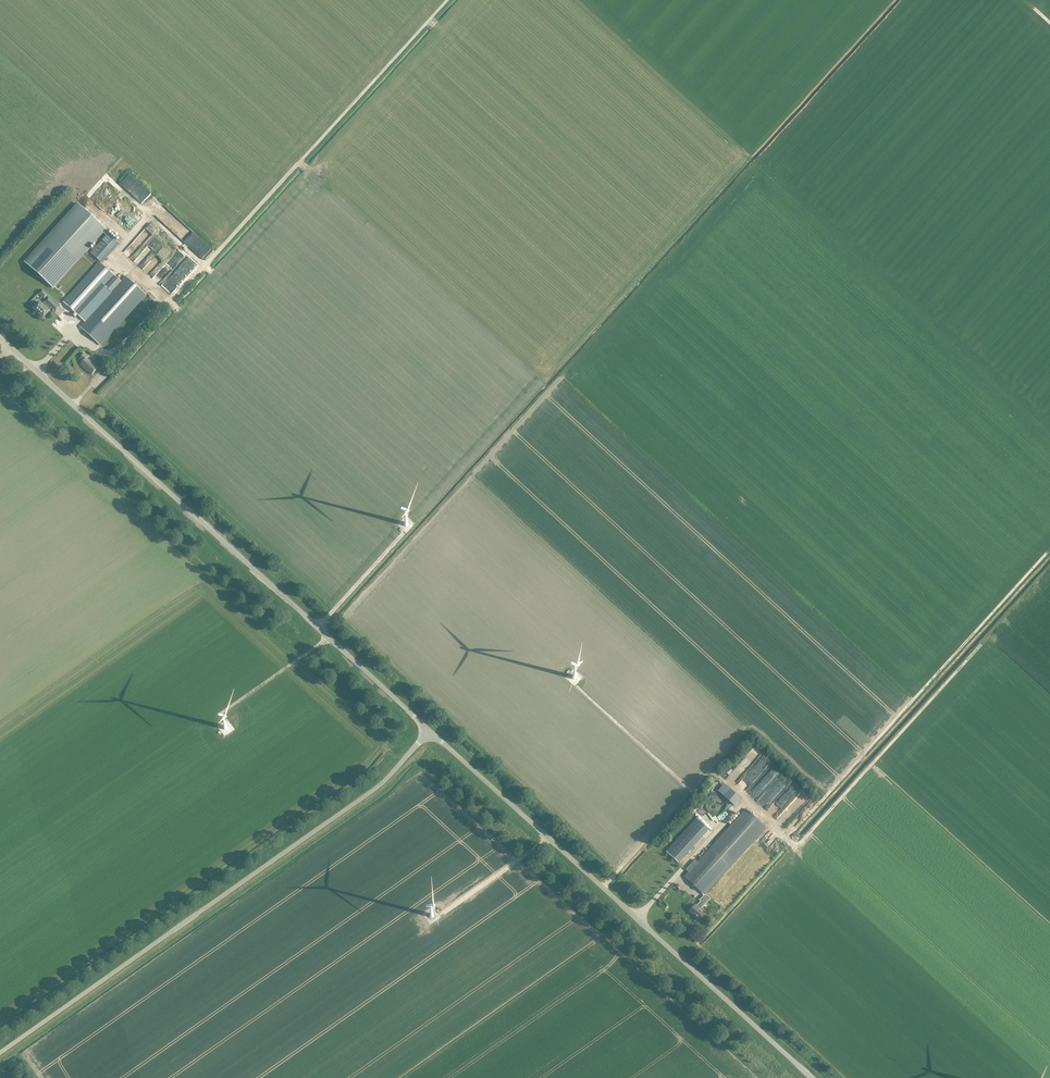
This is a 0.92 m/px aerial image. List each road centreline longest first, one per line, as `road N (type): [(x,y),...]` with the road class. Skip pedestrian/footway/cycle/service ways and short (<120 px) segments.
road 1 (unclassified): [(428,729),(0,339)]
road 2 (unclassified): [(0,1053),(375,789),(428,729)]
road 3 (unclassified): [(814,1077),(428,729)]

